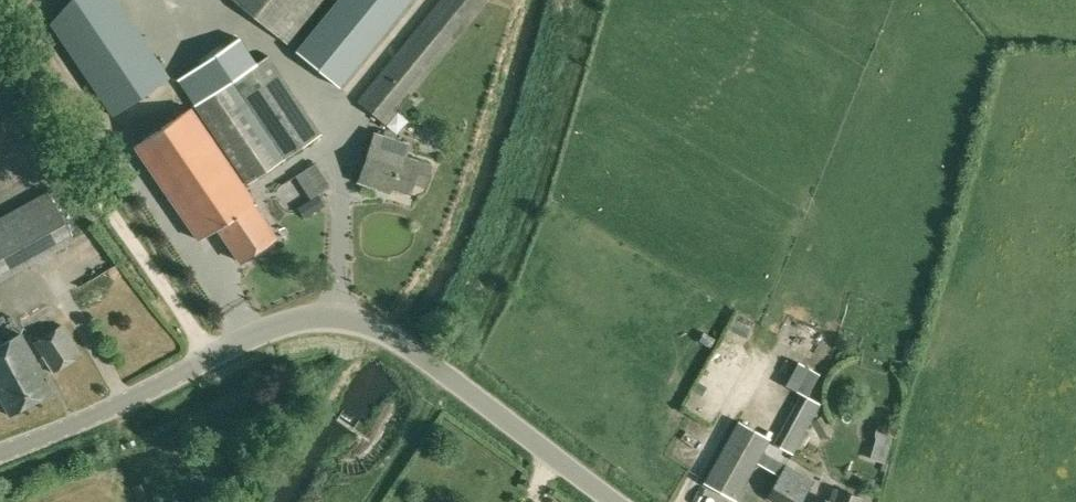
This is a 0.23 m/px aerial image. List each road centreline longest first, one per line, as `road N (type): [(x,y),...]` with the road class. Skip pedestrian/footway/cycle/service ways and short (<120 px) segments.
road 1 (unclassified): [(0,453),(275,325),(332,315),(391,333),(617,501)]
road 2 (track): [(364,501),(463,361),(536,196)]

